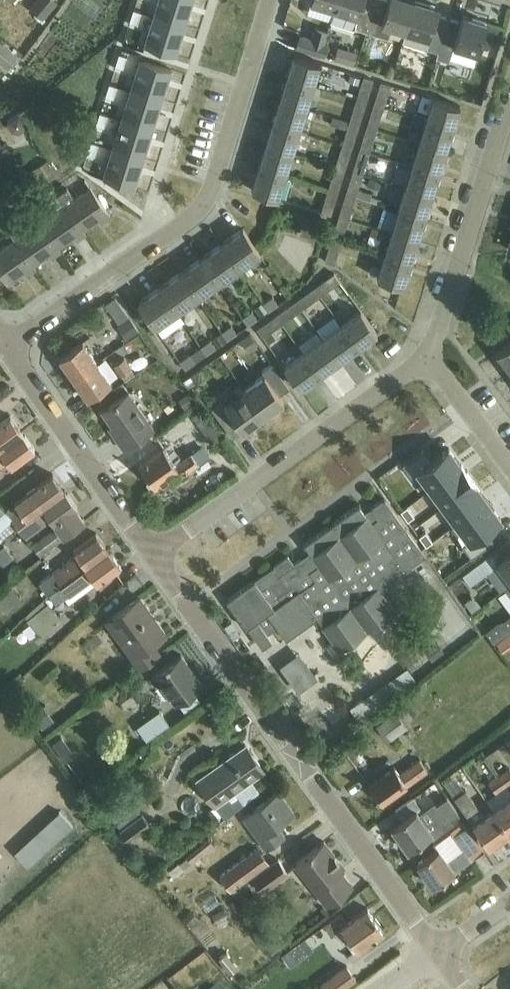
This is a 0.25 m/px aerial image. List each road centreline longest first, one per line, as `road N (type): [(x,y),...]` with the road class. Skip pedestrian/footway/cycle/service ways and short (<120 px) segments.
road 1 (residential): [(435,951),(151,555)]
road 2 (residential): [(5,336),(160,240),(204,200),(270,0)]
road 3 (residential): [(151,555),(429,356)]
road 4 (residential): [(429,356),(509,98)]
road 5 (residential): [(151,555),(5,336)]
road 6 (residential): [(509,463),(429,356)]

